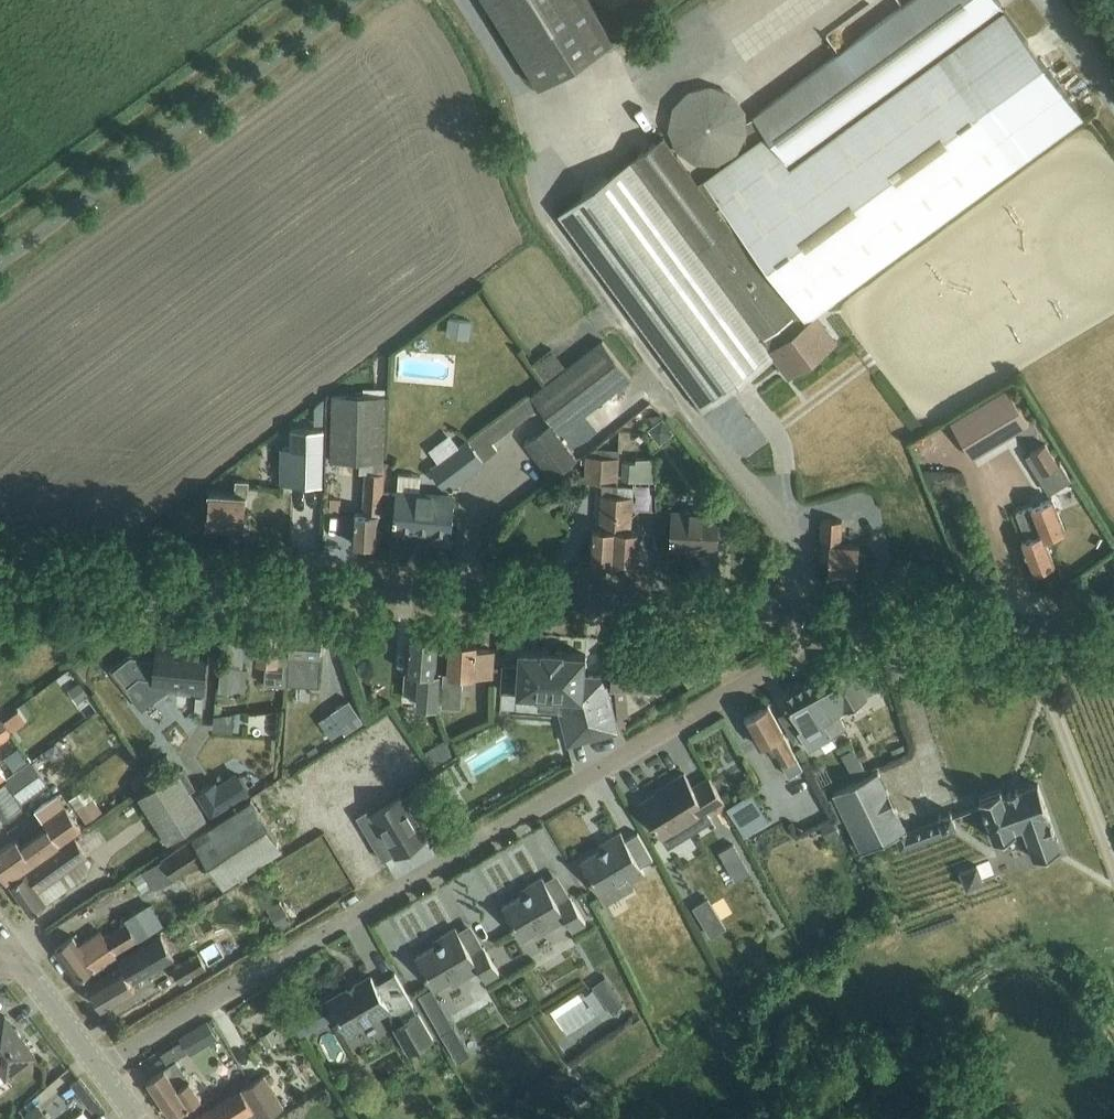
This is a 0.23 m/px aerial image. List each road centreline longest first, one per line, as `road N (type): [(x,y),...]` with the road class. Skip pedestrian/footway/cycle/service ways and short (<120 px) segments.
road 1 (residential): [(97,1068),(787,658),(801,614)]
road 2 (tertiary): [(0,562),(801,614)]
road 3 (tertiary): [(801,614),(1113,631)]
road 4 (tertiary): [(97,1068),(18,956)]

